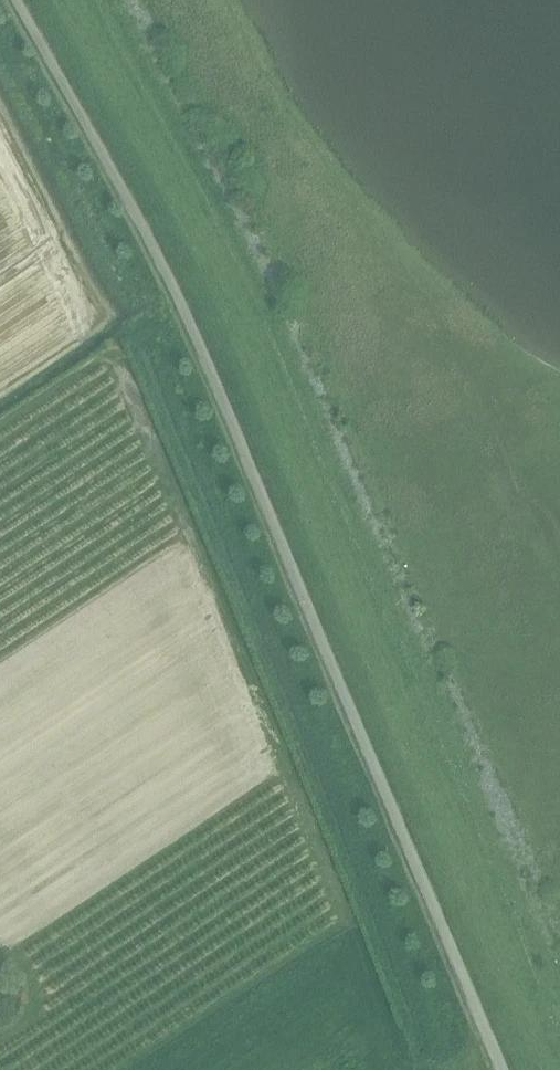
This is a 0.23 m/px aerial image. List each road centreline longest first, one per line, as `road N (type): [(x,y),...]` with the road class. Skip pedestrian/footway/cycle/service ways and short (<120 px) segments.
road 1 (unclassified): [(13,0),(208,365),(502,1069)]
road 2 (track): [(57,0),(201,273),(545,1069)]

